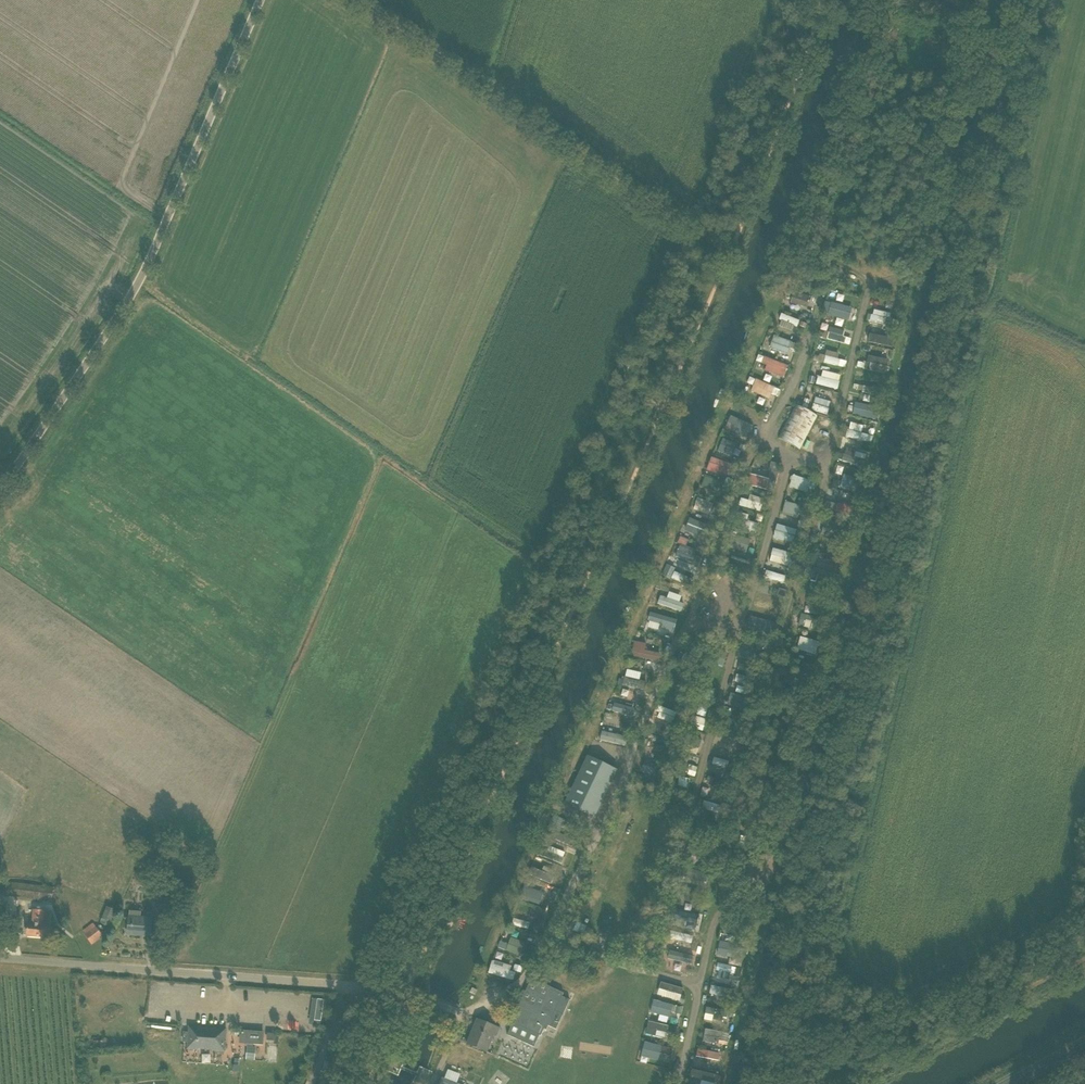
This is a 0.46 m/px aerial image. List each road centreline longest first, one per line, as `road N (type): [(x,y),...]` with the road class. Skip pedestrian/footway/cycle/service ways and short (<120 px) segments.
road 1 (unclassified): [(8,480),(80,393),(146,291),(195,189),(263,0)]
road 2 (track): [(730,253),(363,0)]
road 3 (unclassified): [(406,993),(0,958)]
road 4 (track): [(1084,957),(856,1083)]

